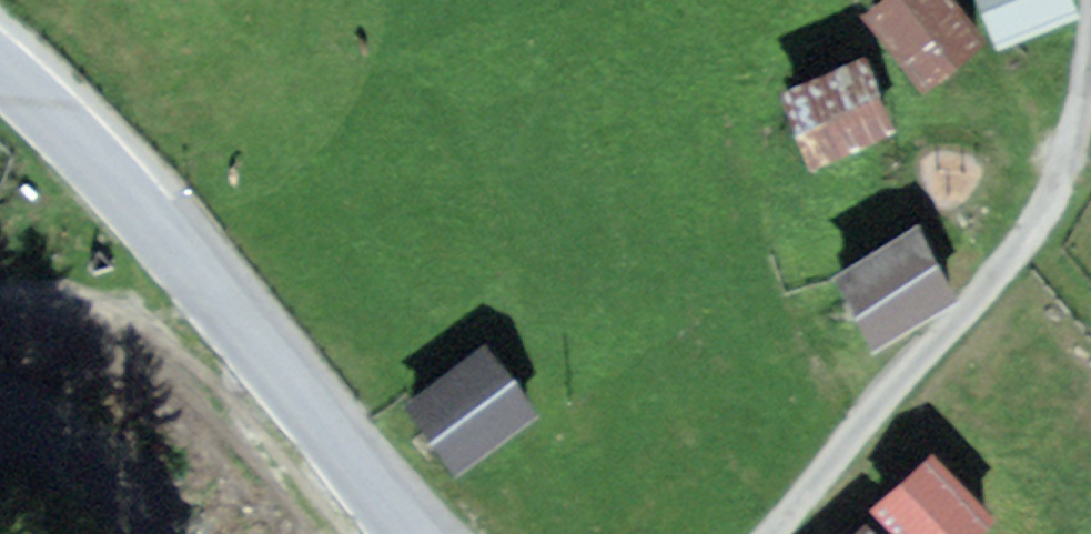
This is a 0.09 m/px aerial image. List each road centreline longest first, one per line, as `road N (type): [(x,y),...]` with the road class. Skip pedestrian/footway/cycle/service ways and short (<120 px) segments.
road 1 (track): [(764,533),(995,264),(1045,187),(1066,128),(1086,0)]
road 2 (secondary): [(412,533),(248,328),(46,104),(0,69)]
road 3 (track): [(0,301),(248,328)]

